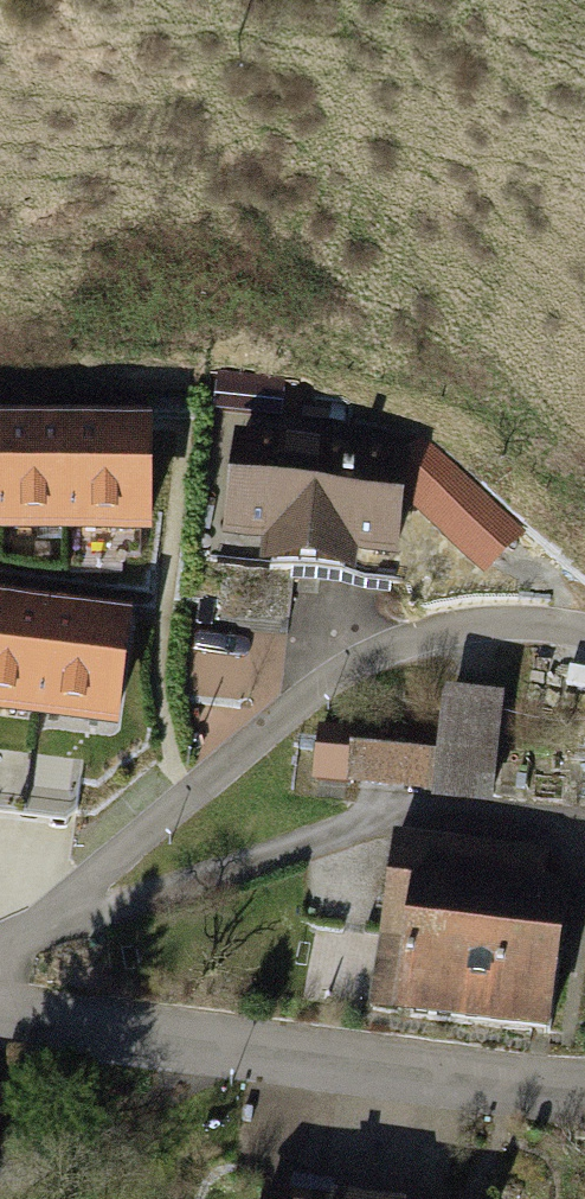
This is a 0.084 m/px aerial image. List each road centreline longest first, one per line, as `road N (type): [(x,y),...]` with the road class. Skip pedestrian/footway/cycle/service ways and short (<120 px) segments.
road 1 (residential): [(584,645),(489,630),(405,640),(314,691),(41,929)]
road 2 (unclassified): [(0,1014),(584,1093)]
road 3 (residential): [(41,929),(372,829),(584,854)]

